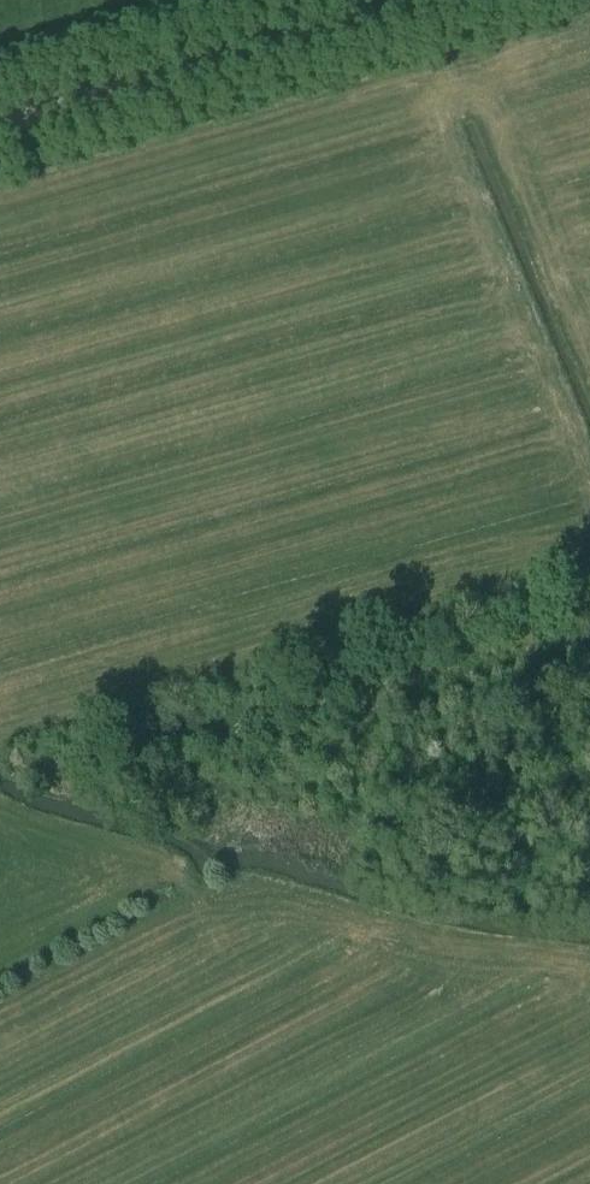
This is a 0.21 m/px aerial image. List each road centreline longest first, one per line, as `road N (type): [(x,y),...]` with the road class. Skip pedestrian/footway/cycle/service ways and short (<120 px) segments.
road 1 (track): [(433,0),(0,123)]

